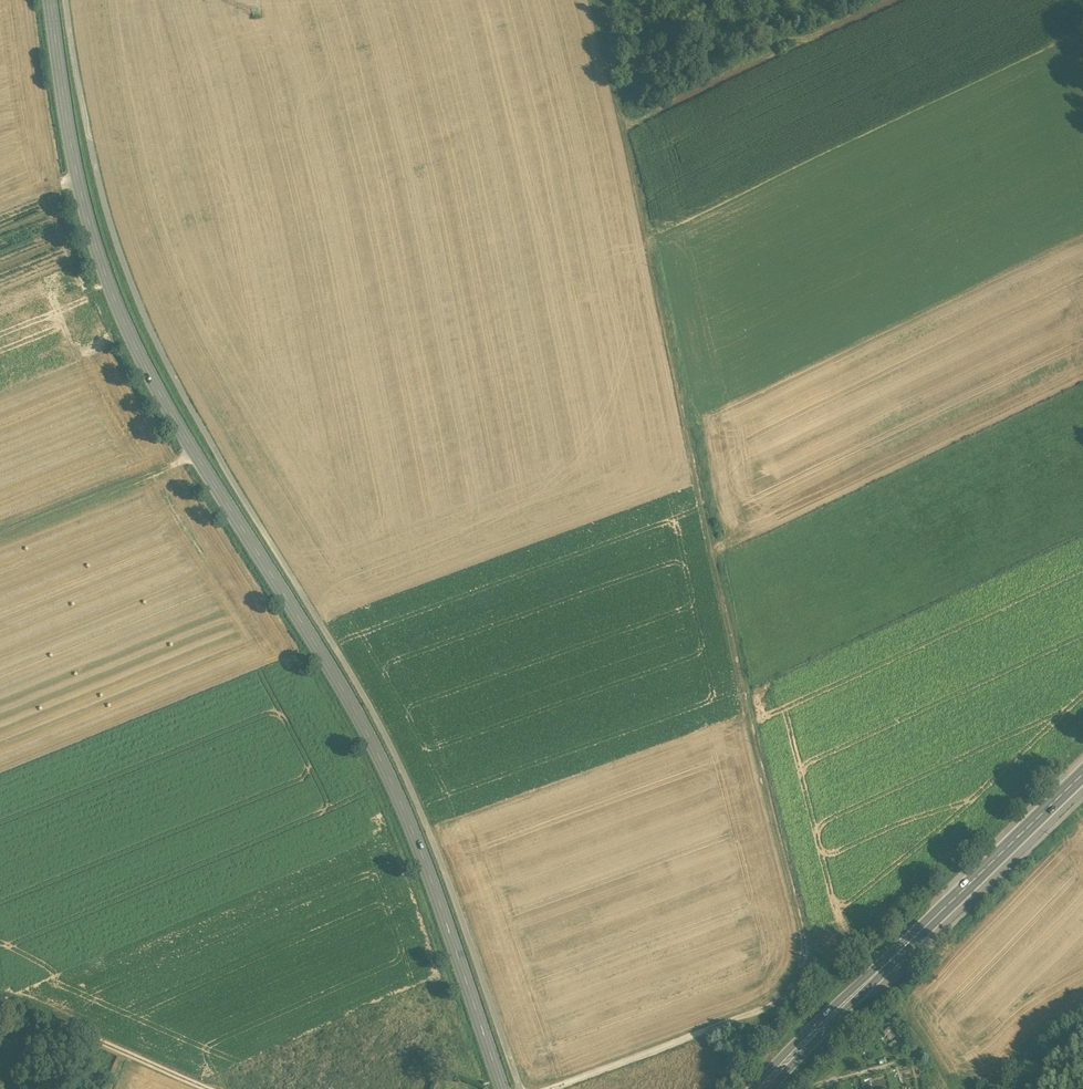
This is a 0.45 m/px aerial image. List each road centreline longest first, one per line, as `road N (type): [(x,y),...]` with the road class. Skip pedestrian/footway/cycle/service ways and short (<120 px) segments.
road 1 (secondary): [(502,1088),(404,810),(303,613),(168,403),(113,283),(79,173),(51,0)]
road 2 (track): [(622,105),(713,558),(805,949),(793,994),(769,1009),(548,1088)]
road 3 (primary): [(882,968),(1082,776)]
road 4 (track): [(0,997),(209,1088)]
road 5 (primary): [(882,968),(804,1034),(756,1088)]
road 6 (primary): [(772,1088),(882,968)]

